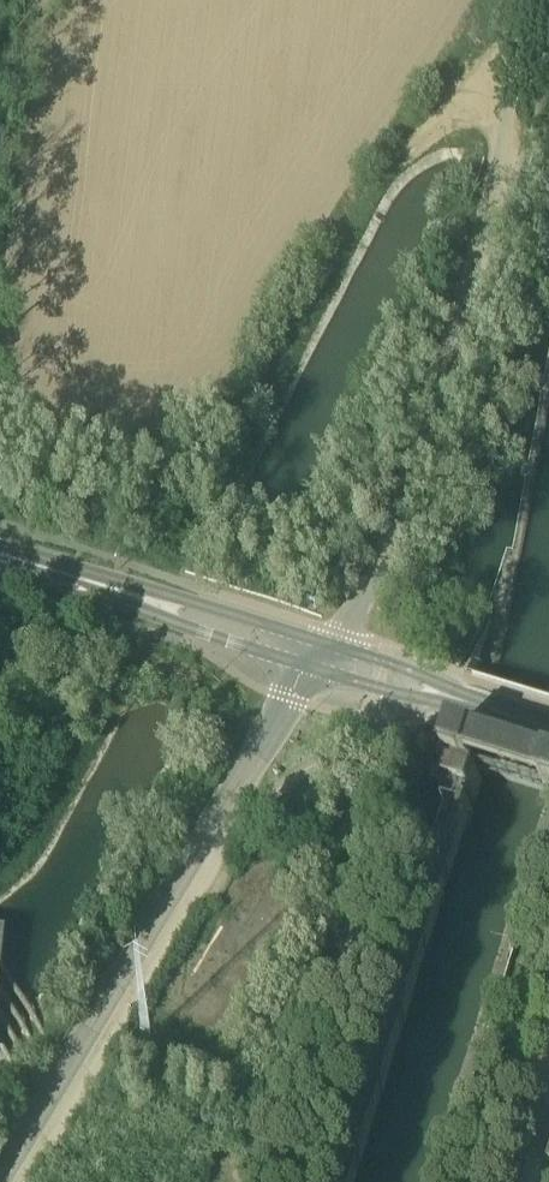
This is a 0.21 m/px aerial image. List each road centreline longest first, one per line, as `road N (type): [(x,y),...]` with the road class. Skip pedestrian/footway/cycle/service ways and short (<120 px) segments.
road 1 (tertiary): [(0,1166),(319,655)]
road 2 (unclassified): [(319,655),(372,585),(476,259)]
road 3 (tertiary): [(319,655),(0,554)]
road 4 (residential): [(476,259),(530,0)]
road 5 (tertiary): [(548,726),(319,655)]
road 6 (track): [(548,1051),(513,1181)]

